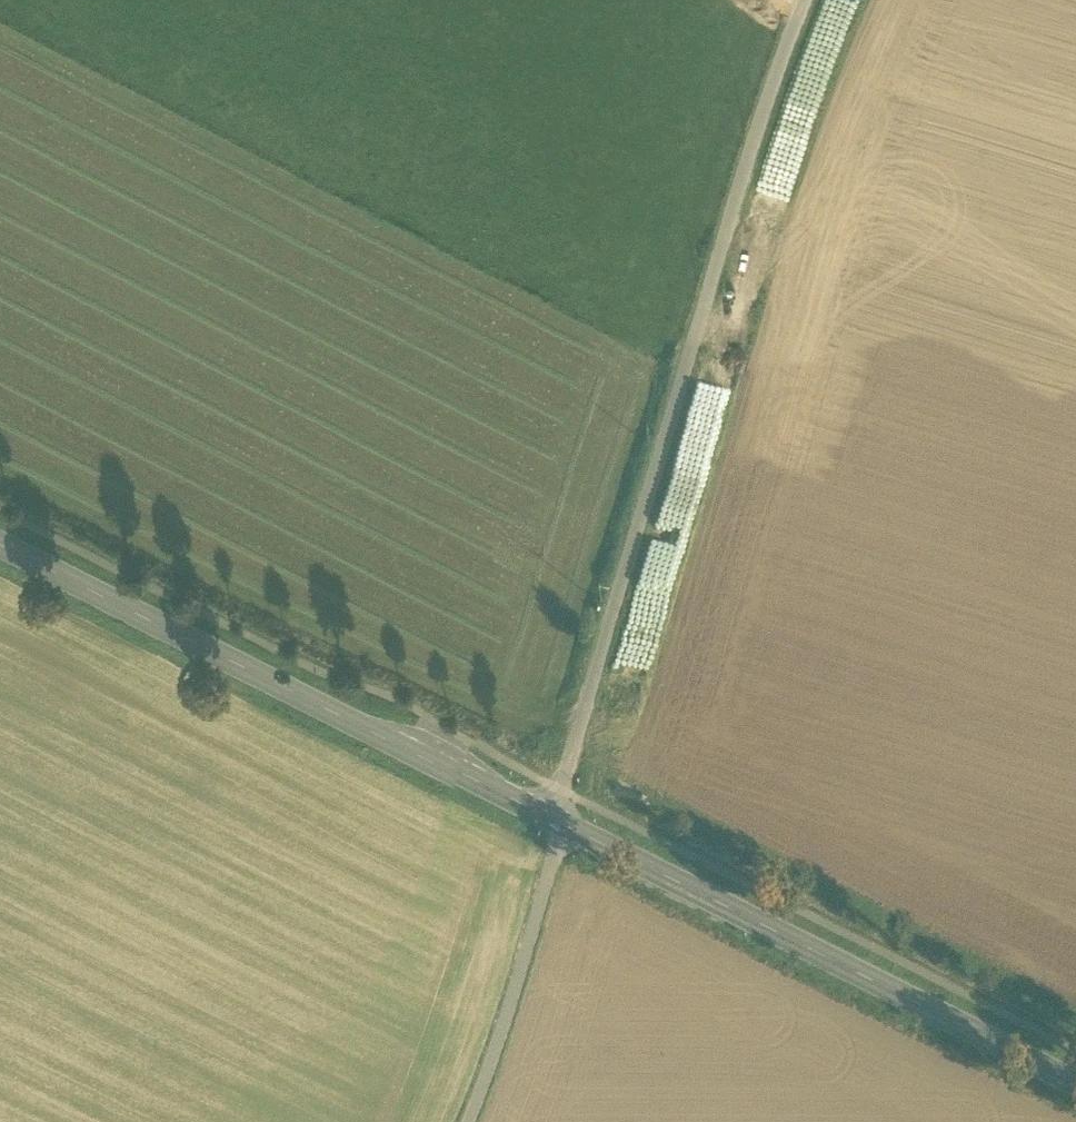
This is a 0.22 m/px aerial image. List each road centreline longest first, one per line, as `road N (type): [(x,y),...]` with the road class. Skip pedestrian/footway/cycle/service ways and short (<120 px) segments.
road 1 (unclassified): [(558,824),(770,82),(804,0)]
road 2 (secondary): [(558,824),(0,543)]
road 3 (secondary): [(1075,1094),(558,824)]
road 4 (track): [(468,1121),(553,863),(558,824)]

